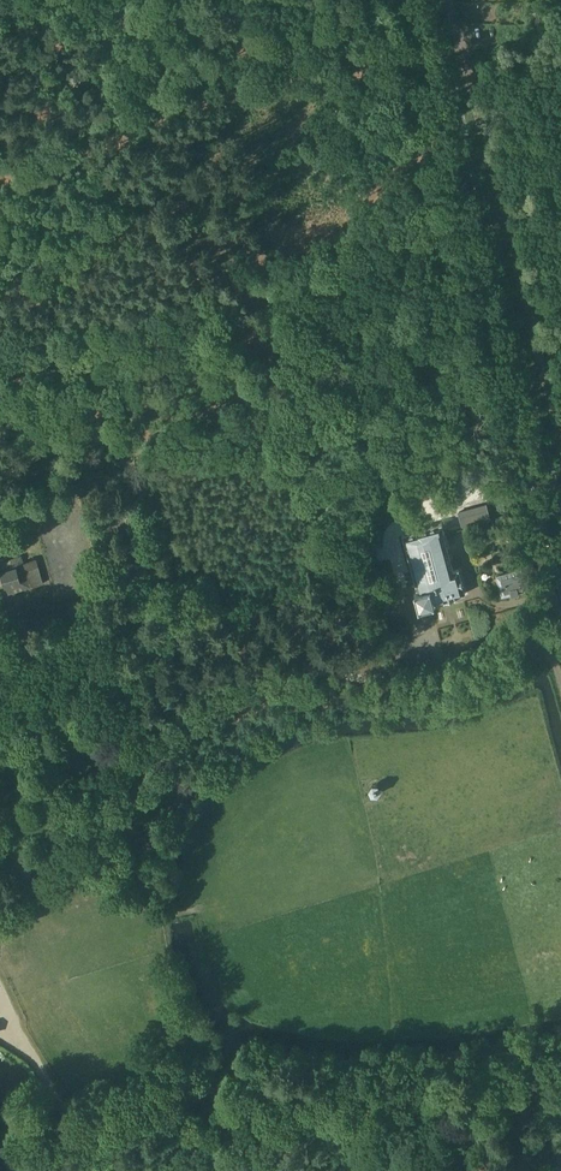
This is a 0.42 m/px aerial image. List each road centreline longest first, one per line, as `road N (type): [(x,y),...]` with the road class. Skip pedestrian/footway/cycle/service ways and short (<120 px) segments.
road 1 (secondary): [(408,0),(560,598)]
road 2 (secondary): [(560,514),(431,0)]

